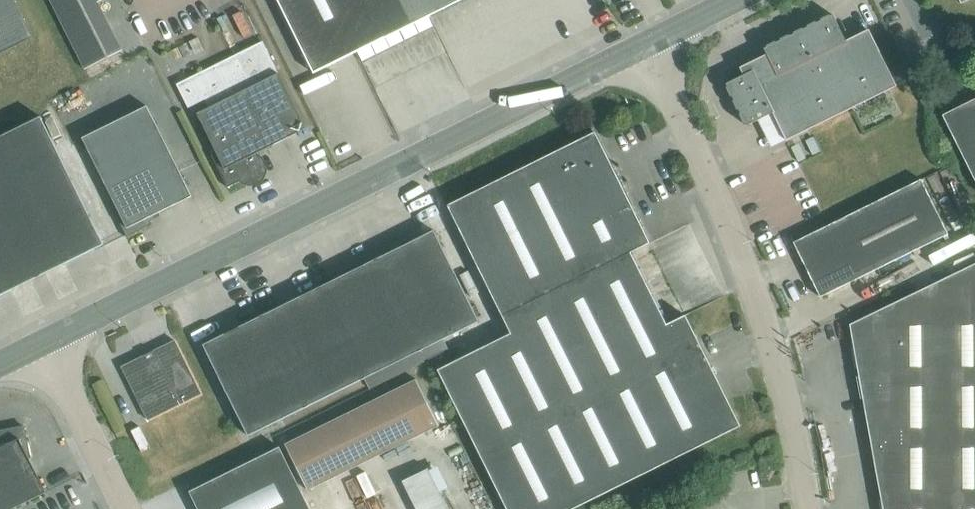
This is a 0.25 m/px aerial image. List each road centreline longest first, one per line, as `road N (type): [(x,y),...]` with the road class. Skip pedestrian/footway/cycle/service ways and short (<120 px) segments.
road 1 (unclassified): [(47,342),(643,47)]
road 2 (unclassified): [(643,47),(720,194),(764,323),(809,508)]
road 3 (unclassified): [(128,508),(47,342)]

